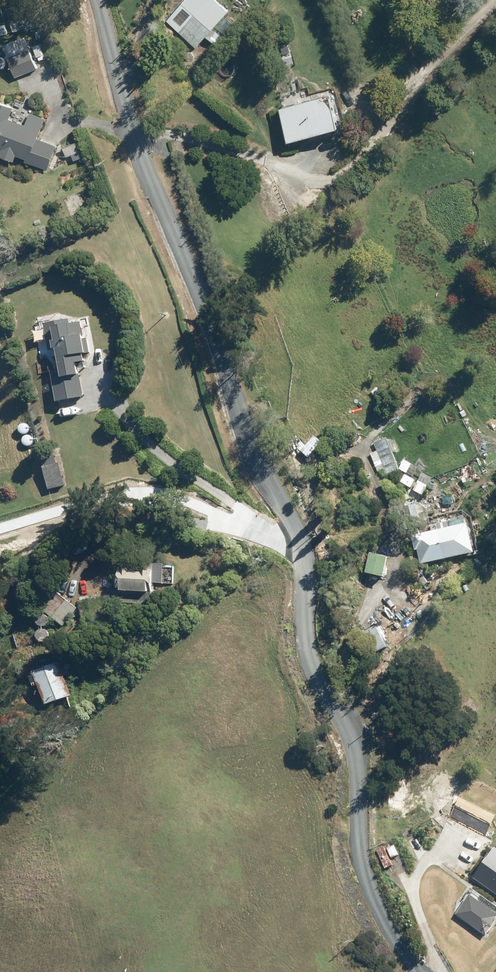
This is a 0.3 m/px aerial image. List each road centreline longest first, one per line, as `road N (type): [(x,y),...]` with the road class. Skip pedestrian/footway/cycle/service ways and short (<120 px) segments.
road 1 (unclassified): [(106,0),(249,445),(301,531),(305,646),(341,744),(366,870),(401,940),(434,971)]
road 2 (track): [(143,131),(317,181),(343,176),(429,66),(495,0)]
road 3 (track): [(302,555),(320,542),(313,479),(336,454),(364,457),(375,469),(403,567),(372,620)]
road 4 (track): [(283,548),(146,443),(118,407),(106,366)]
road 5 (track): [(302,555),(244,532),(151,525),(117,539),(95,565),(91,584)]
road 6 (track): [(364,457),(425,387),(452,390),(495,438)]
road 7 (track): [(436,971),(418,873),(445,849),(471,856)]

